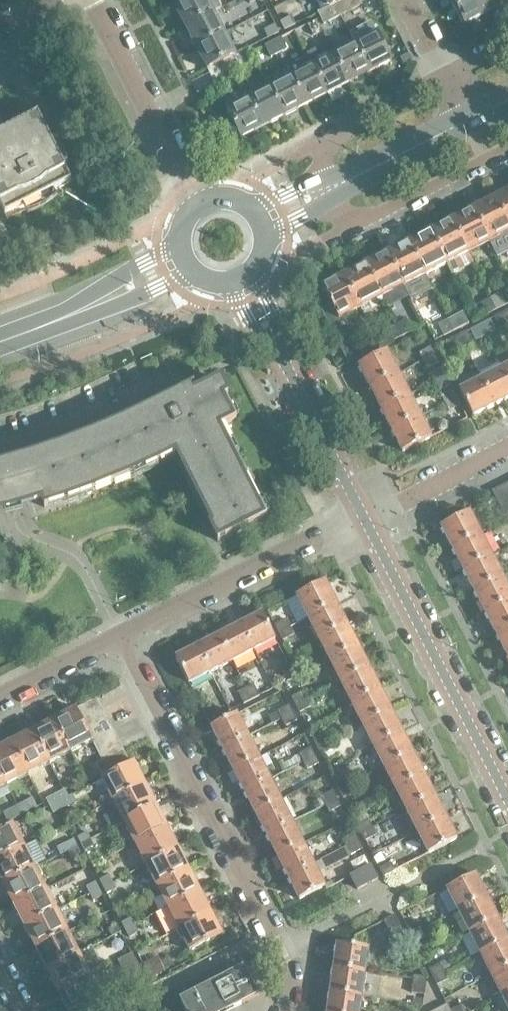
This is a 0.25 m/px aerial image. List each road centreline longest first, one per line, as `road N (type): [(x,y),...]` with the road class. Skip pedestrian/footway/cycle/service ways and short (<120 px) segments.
road 1 (residential): [(284,1010),(288,980),(271,939),(124,633)]
road 2 (residential): [(361,513),(507,811)]
road 3 (residential): [(124,633),(361,513)]
road 4 (residential): [(197,201),(87,0)]
road 5 (residential): [(314,210),(365,218),(507,147)]
road 6 (residential): [(273,343),(361,513)]
road 7 (residential): [(445,77),(340,129),(308,185)]
road 8 (residential): [(361,513),(507,444)]
road 9 (residential): [(0,695),(124,633)]
road 10 (secondary): [(466,120),(345,181)]

